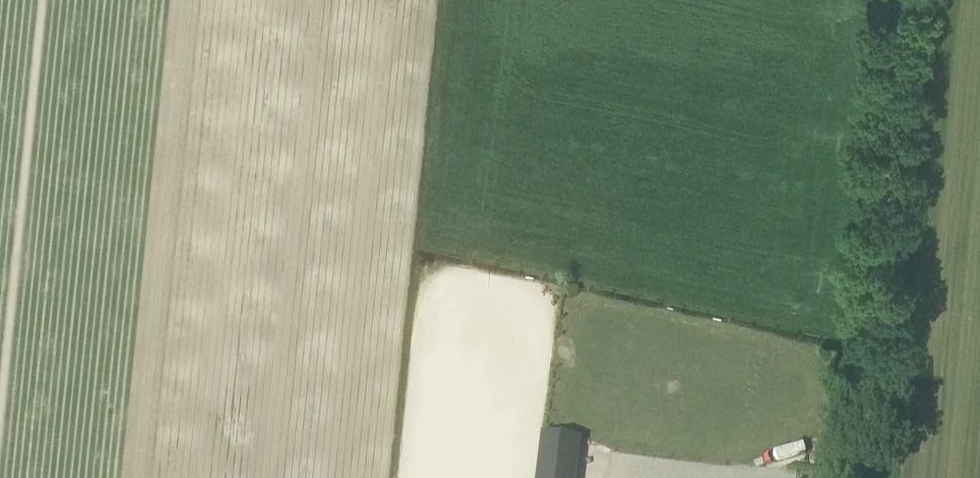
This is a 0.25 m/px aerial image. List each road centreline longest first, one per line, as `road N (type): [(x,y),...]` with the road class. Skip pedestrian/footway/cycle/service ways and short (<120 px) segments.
road 1 (unclassified): [(855,477),(903,0)]

